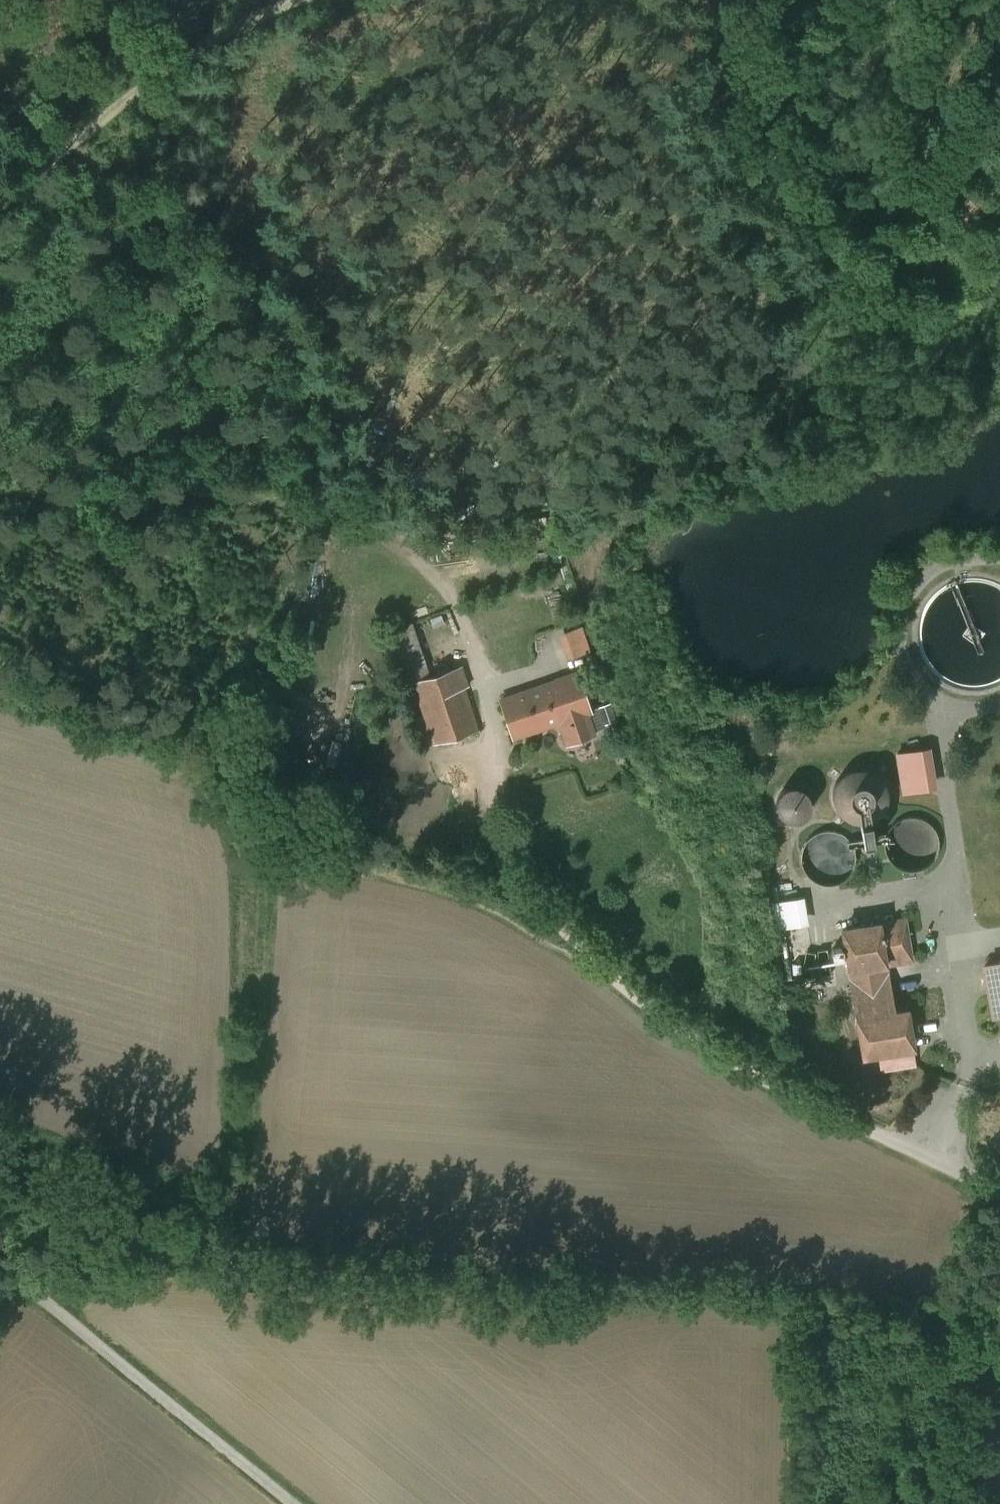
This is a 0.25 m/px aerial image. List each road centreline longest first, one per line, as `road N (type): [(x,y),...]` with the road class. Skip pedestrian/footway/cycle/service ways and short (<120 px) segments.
road 1 (track): [(0,205),(161,71),(314,0)]
road 2 (track): [(297,1503),(50,1305),(0,1287)]
road 3 (residential): [(842,1119),(999,1196)]

